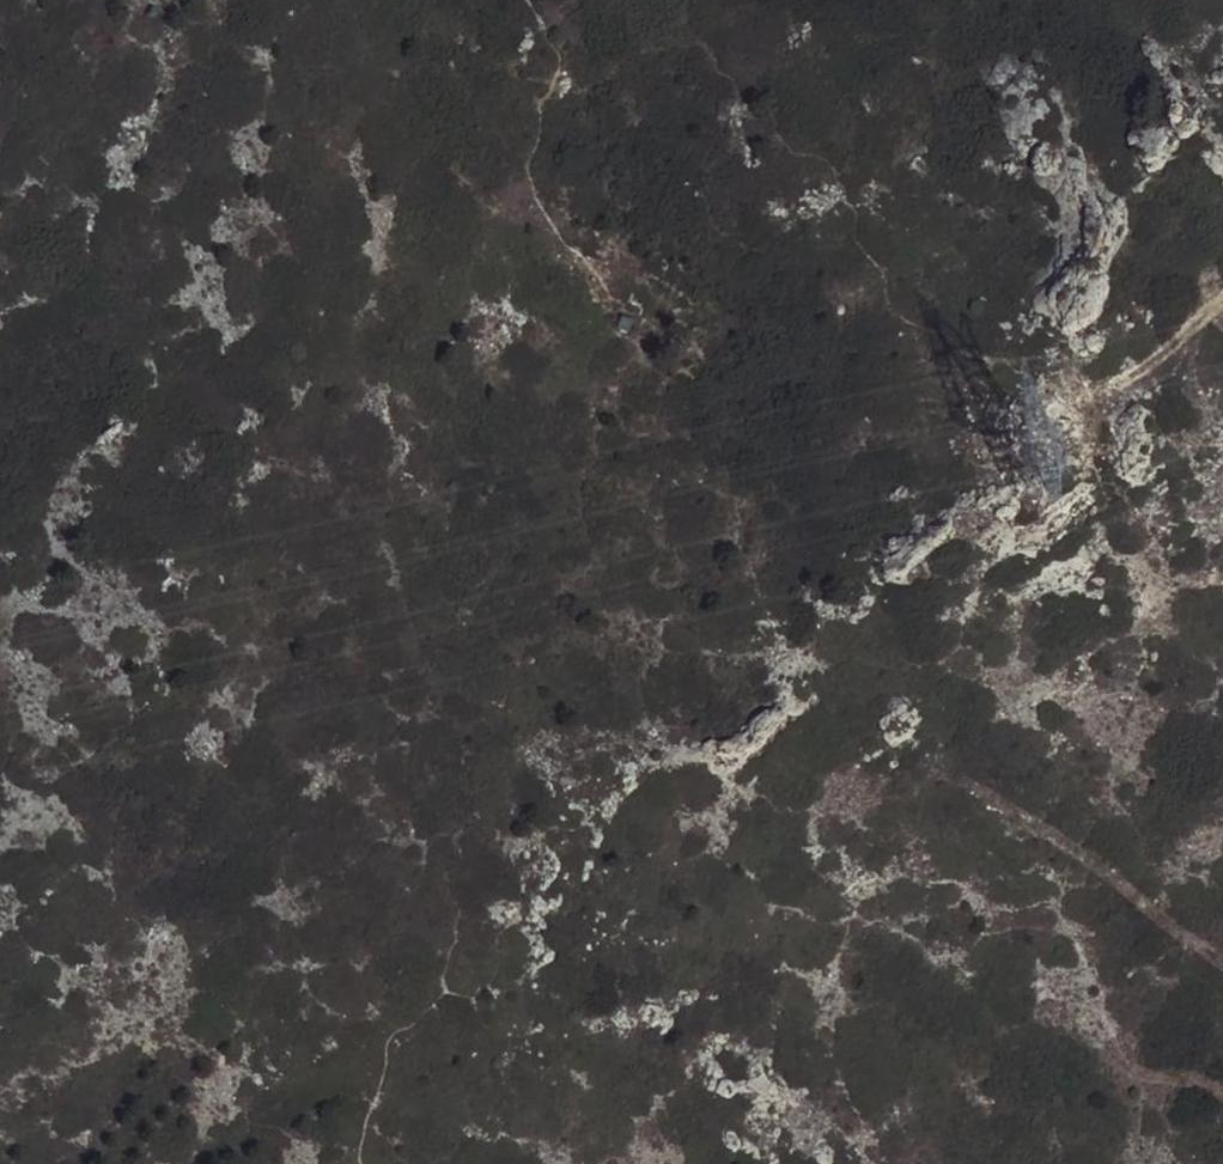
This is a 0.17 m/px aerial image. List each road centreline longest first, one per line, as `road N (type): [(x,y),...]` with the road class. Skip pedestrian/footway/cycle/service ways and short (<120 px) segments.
road 1 (track): [(1222,294),(1086,392)]

